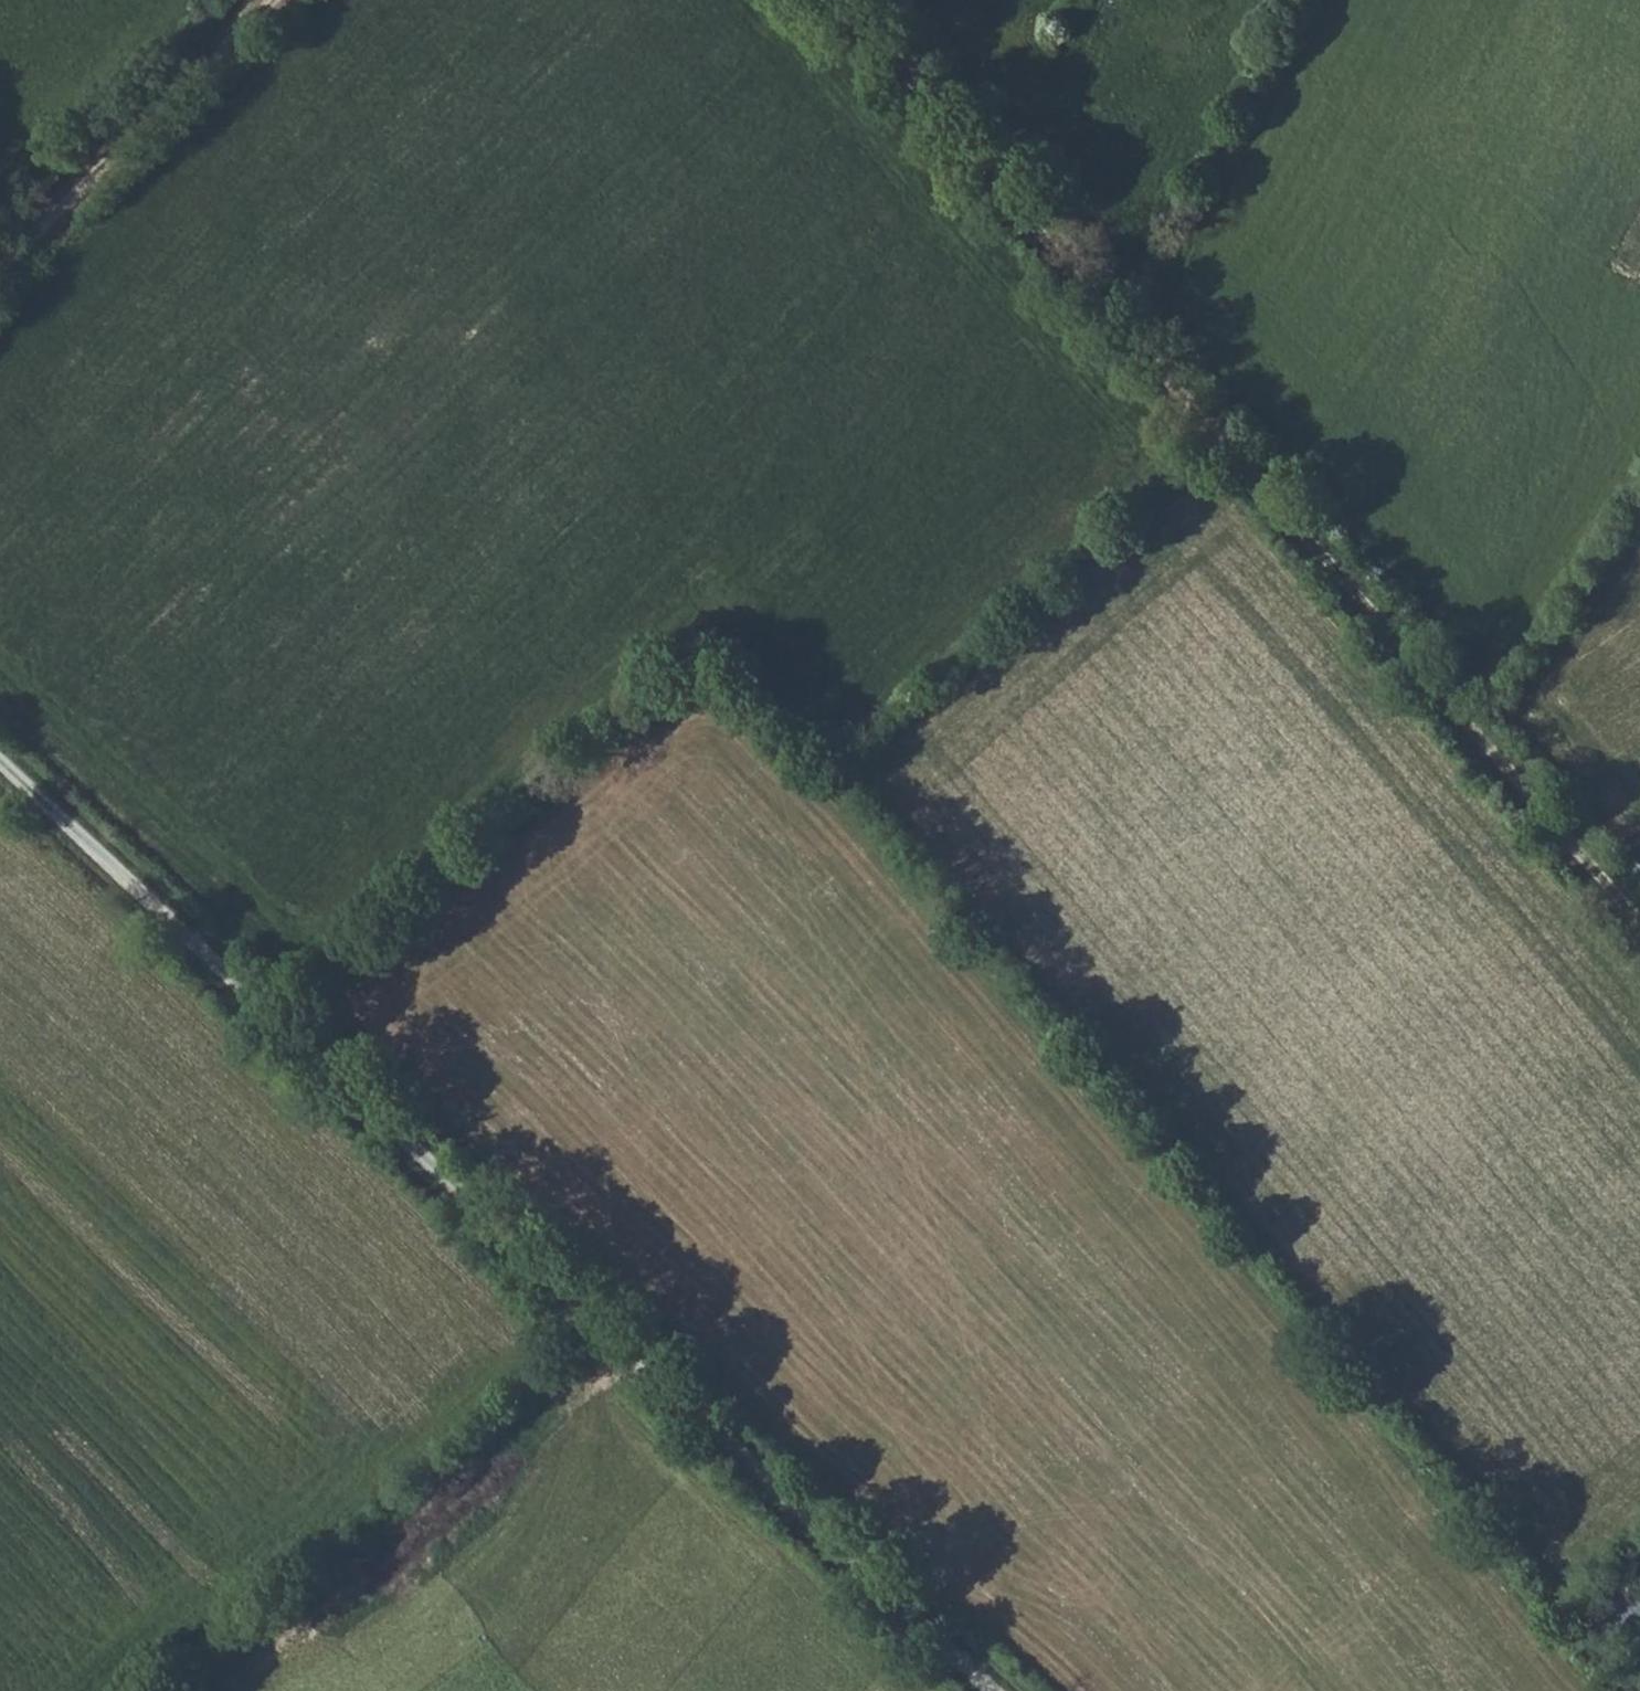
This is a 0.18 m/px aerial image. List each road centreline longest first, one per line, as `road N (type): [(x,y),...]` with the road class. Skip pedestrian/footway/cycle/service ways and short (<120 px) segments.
road 1 (track): [(989,1690),(0,768)]
road 2 (track): [(841,0),(1639,920)]
road 3 (track): [(0,272),(266,0)]

